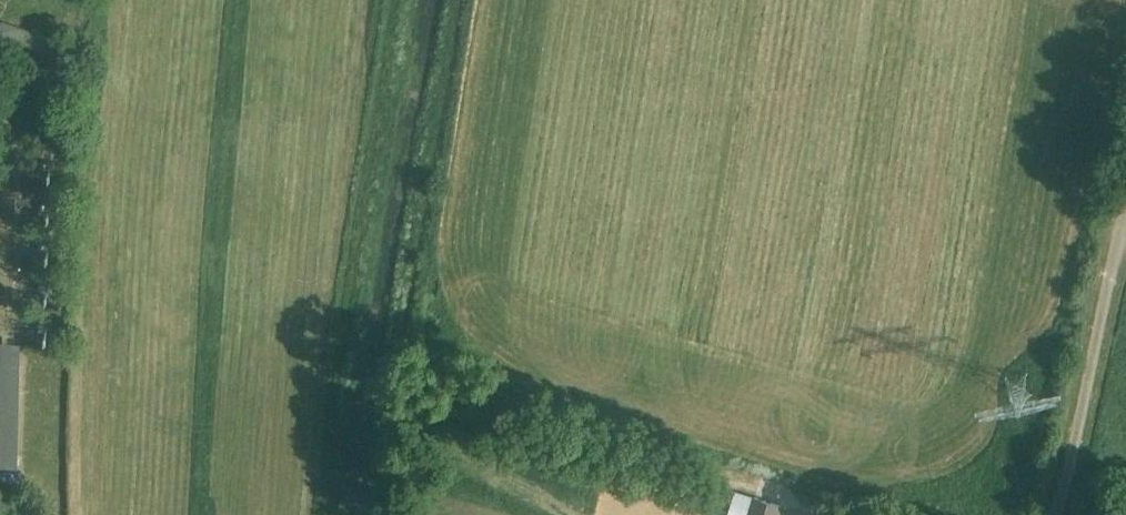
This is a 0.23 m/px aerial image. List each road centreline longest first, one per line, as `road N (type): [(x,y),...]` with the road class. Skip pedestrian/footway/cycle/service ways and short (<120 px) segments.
road 1 (unclassified): [(1055,514),(1125,207)]

